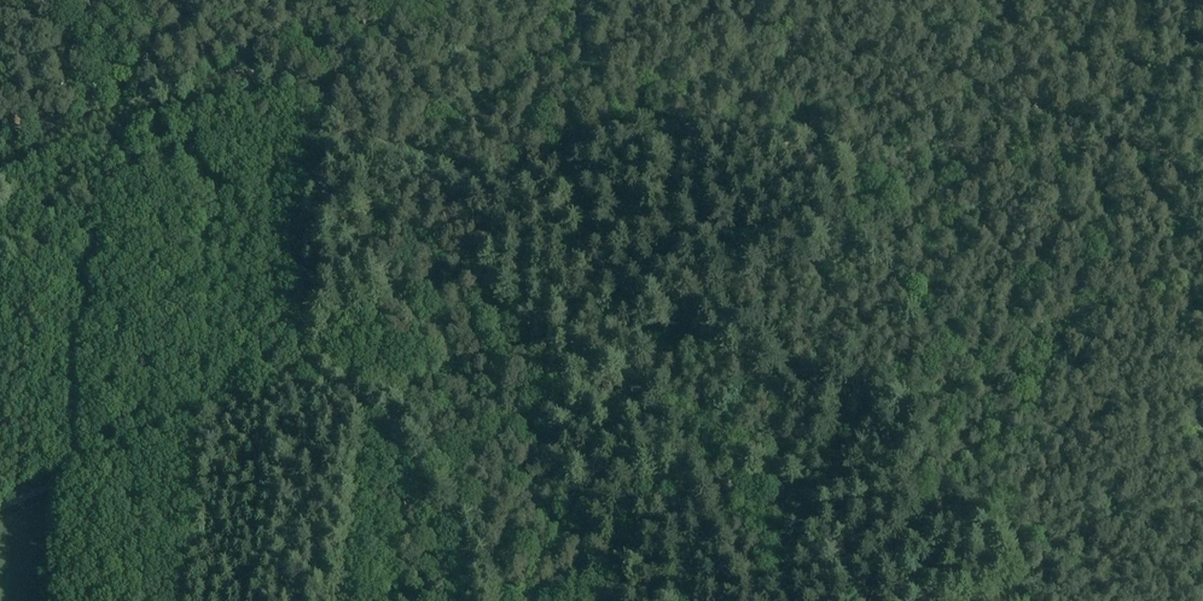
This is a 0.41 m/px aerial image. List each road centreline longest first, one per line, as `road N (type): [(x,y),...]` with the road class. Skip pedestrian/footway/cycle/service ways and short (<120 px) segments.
road 1 (track): [(472,600),(434,462),(395,427),(318,387),(308,374),(384,231),(433,205),(465,173)]
road 2 (track): [(0,128),(67,124),(216,79),(274,76),(314,91),(346,138),(379,160),(465,173)]
road 3 (track): [(936,152),(926,205),(851,381),(814,503),(809,552),(770,600)]
road 4 (track): [(465,173),(508,173),(667,131),(835,150),(936,152)]
road 5 (track): [(0,508),(311,382)]
road 6 (track): [(936,152),(1202,150)]
road 7 (track): [(465,173),(519,133),(576,26)]

